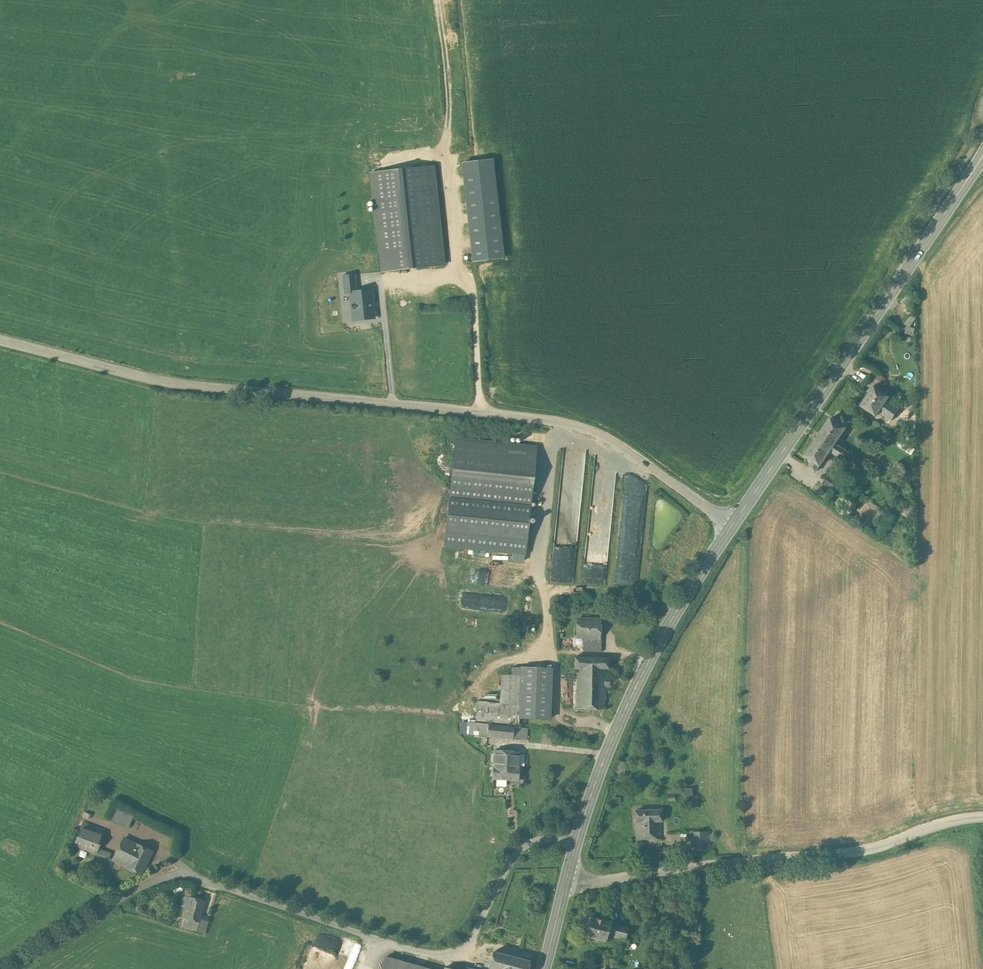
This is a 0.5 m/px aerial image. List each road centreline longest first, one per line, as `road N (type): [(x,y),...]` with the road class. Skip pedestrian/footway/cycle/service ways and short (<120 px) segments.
road 1 (unclassified): [(733,525),(583,427),(177,385),(0,339)]
road 2 (unclassified): [(577,842),(522,846),(474,931),(440,954),(190,874),(136,889),(11,968)]
road 3 (secondary): [(733,525),(982,155)]
road 4 (unclassified): [(565,885),(849,853),(982,816)]
road 5 (secondary): [(577,842),(630,696),(733,525)]

